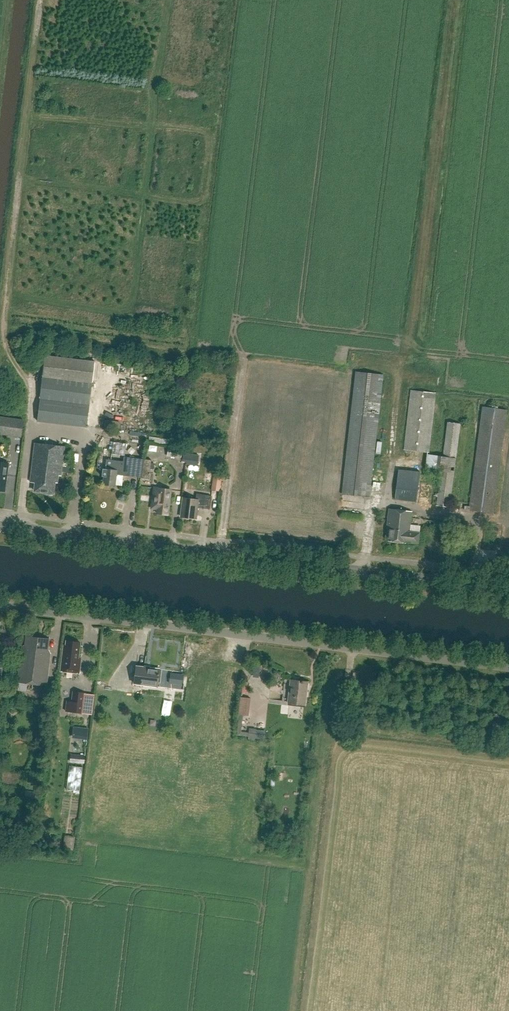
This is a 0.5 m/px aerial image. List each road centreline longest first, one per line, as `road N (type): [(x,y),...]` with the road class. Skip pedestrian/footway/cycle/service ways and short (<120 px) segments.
road 1 (tertiary): [(508,590),(0,527)]
road 2 (unclassified): [(508,666),(0,605)]
road 3 (track): [(220,554),(242,360)]

